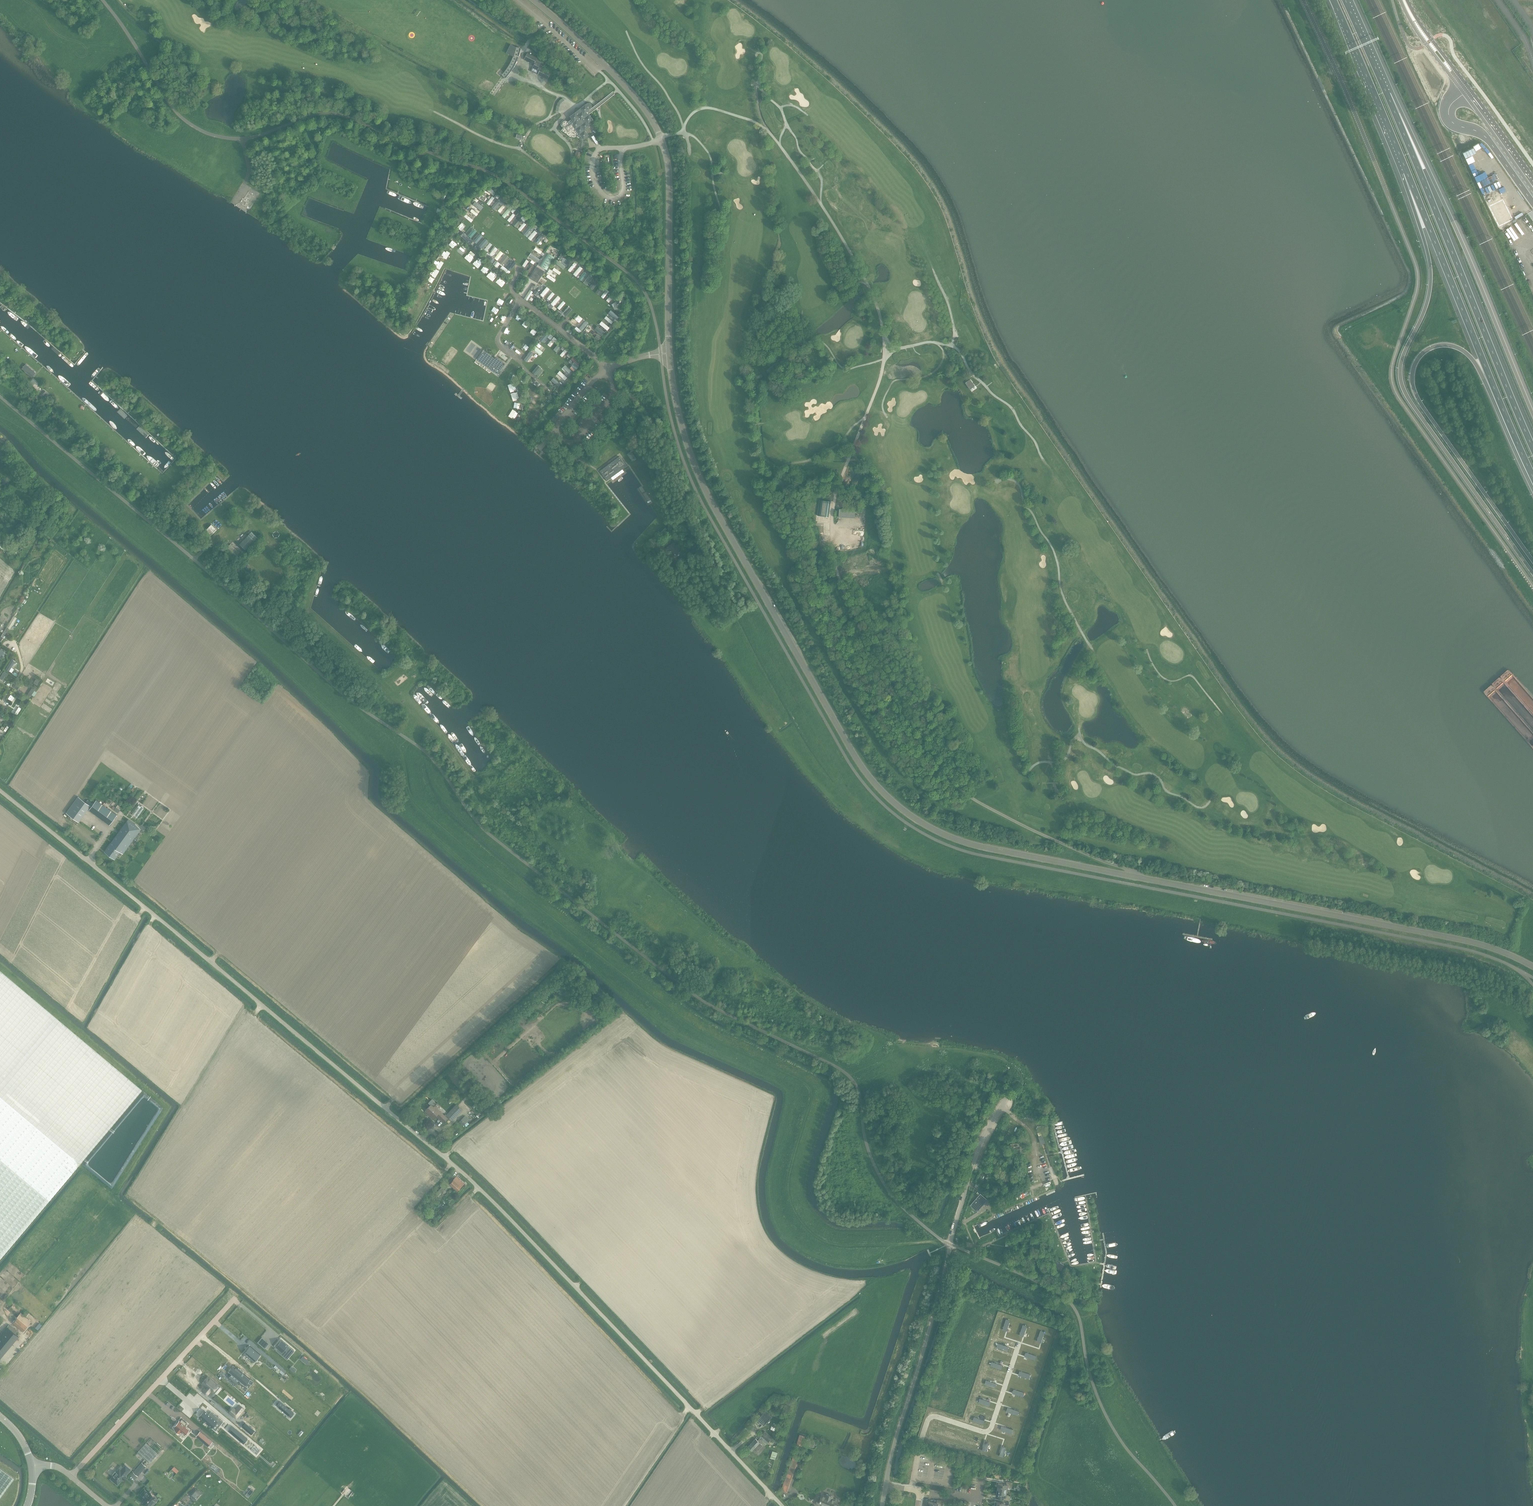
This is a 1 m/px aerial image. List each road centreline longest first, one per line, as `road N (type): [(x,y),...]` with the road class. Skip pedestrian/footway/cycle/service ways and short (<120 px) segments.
road 1 (unclassified): [(1532,966),(1485,944),(958,840),(883,793),(693,463),(669,353),(670,175),(662,138),(614,75),(531,0)]
road 2 (unclassified): [(782,1505),(483,1191),(0,791)]
road 3 (track): [(940,1239),(842,1243),(805,1222),(790,1173),(813,1096),(808,1078),(695,1024),(515,885),(411,793),(403,748),(349,699)]
road 4 (unclassified): [(1532,586),(1395,392),(1393,362),(1418,271),(1303,0)]
road 5 (motorway): [(1407,172),(1431,288),(1403,354),(1401,381),(1532,574)]
road 6 (motorway): [(1532,446),(1387,93)]
road 7 (motorway): [(1532,560),(1417,398),(1417,359),(1434,346),(1463,350),(1504,412)]
road 8 (motorway): [(1532,414),(1456,227),(1387,93)]
road 9 (unclassified): [(886,1485),(973,1167)]
road 10 (motorway): [(1407,172),(1504,412)]
road 11 (residential): [(71,1475),(234,1299)]
road 12 (residential): [(1019,1343),(990,1430),(929,1421),(911,1489)]
road 13 (motorway): [(1333,0),(1407,172)]
road 14 (unclassified): [(1467,92),(1451,105),(1451,120),(1486,138),(1532,203)]

